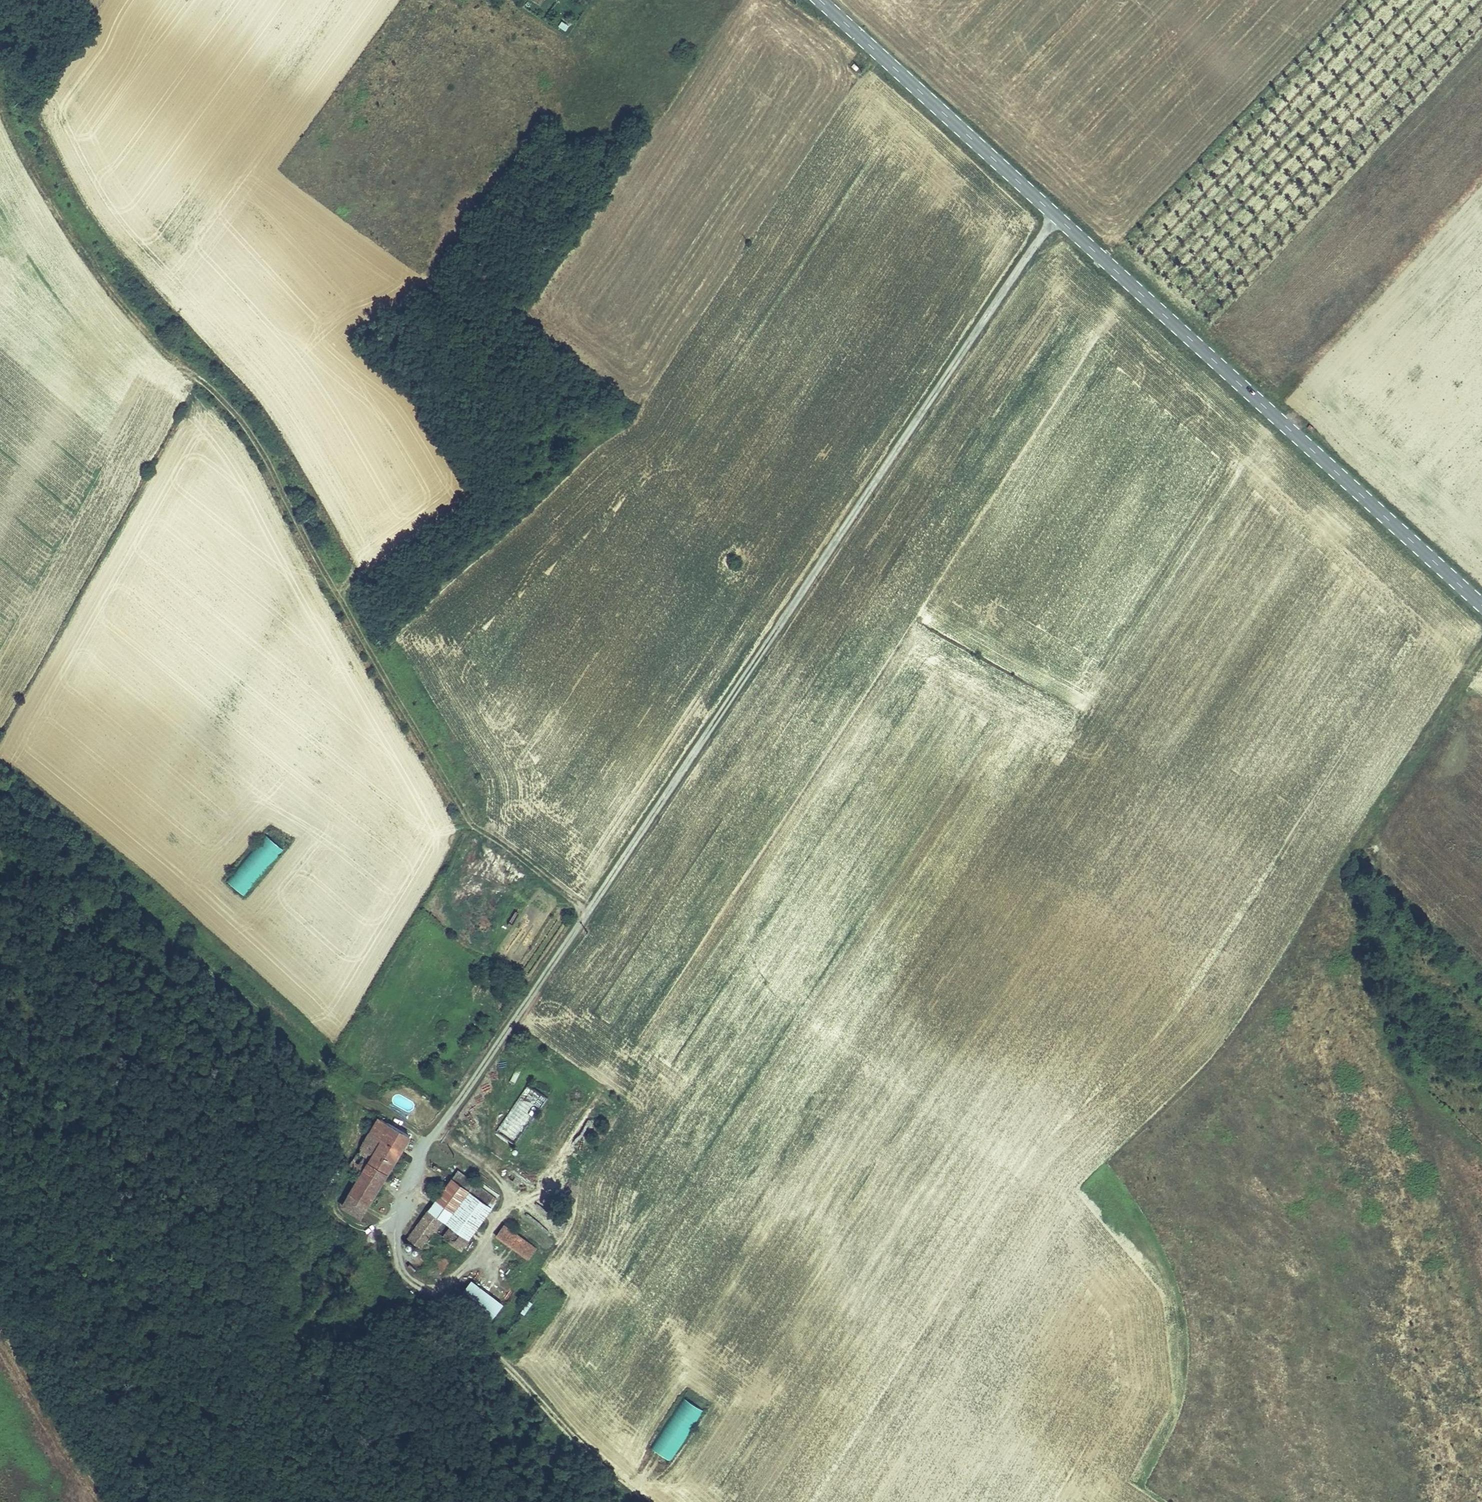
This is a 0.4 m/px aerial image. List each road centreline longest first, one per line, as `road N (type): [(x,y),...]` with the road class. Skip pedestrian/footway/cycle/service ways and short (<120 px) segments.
road 1 (secondary): [(820,0),(1481,608)]

